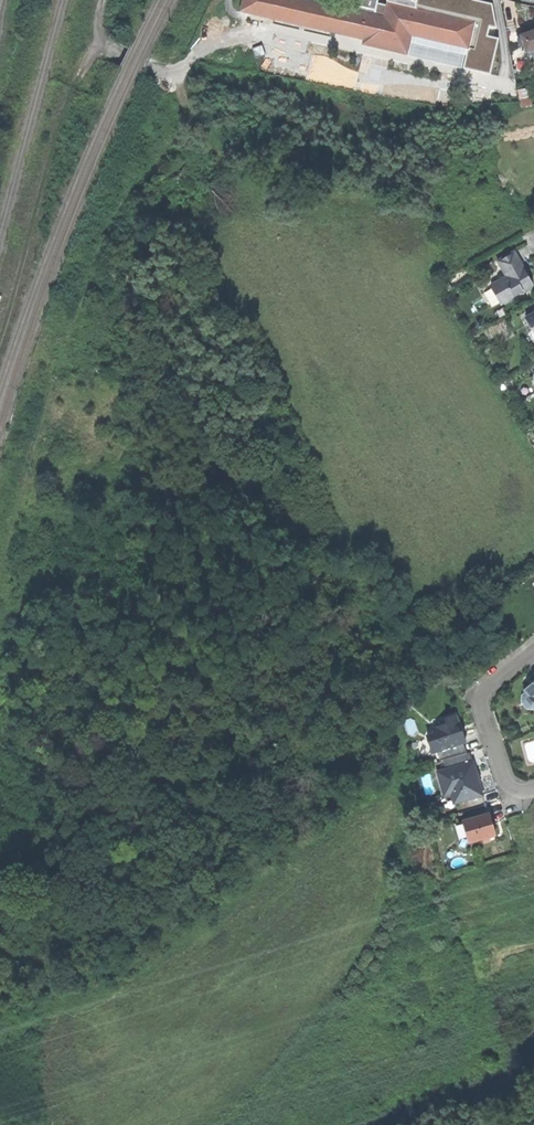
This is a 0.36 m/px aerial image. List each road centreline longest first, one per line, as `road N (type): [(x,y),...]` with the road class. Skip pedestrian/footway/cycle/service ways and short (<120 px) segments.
road 1 (track): [(196,122),(119,221),(20,488),(0,574)]
road 2 (track): [(0,340),(56,144),(101,39)]
road 3 (track): [(236,196),(212,176),(180,84),(101,39)]
road 4 (residential): [(533,650),(481,695),(505,782),(533,790)]

